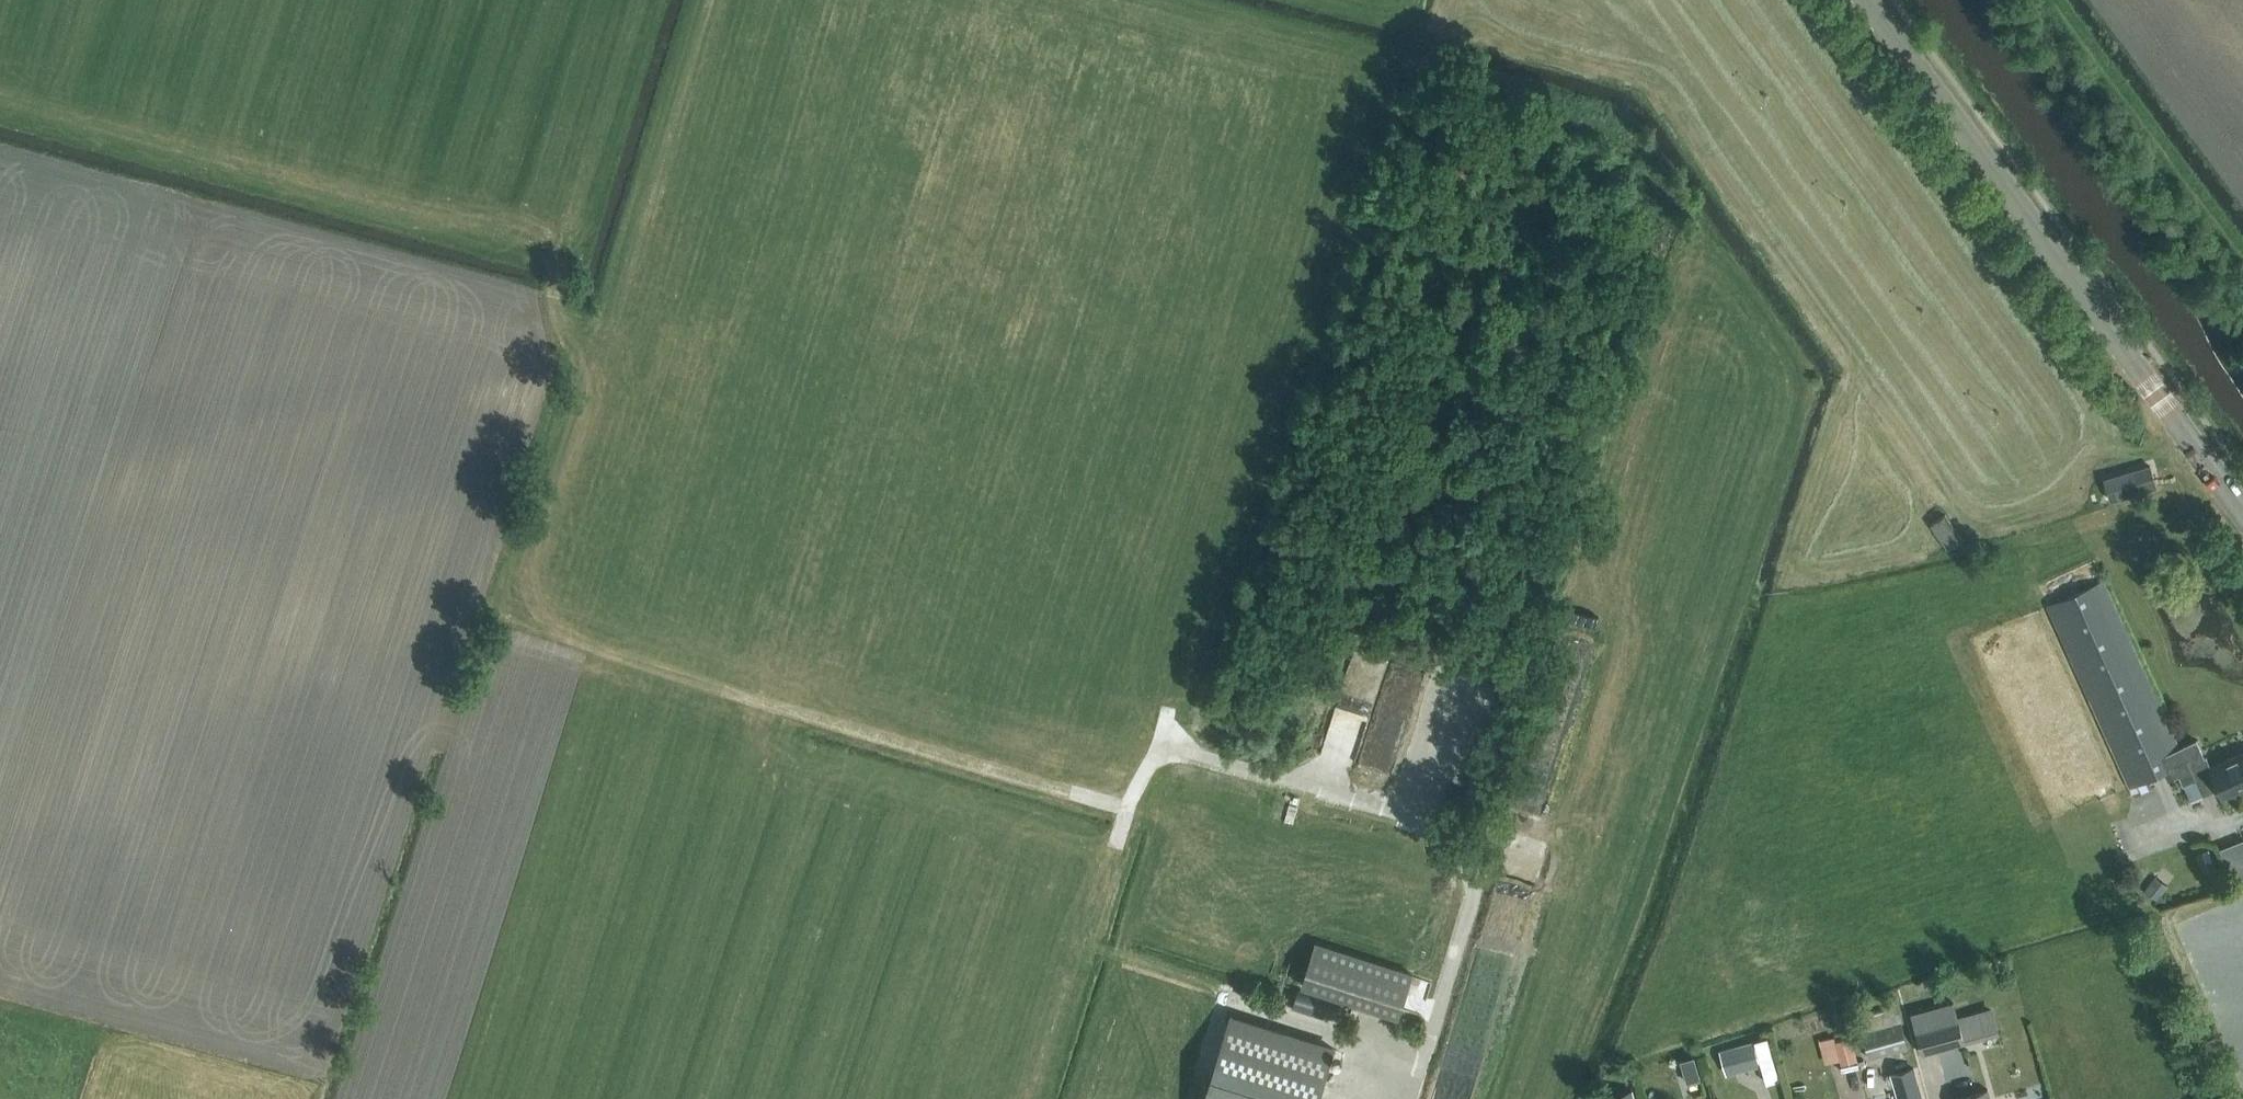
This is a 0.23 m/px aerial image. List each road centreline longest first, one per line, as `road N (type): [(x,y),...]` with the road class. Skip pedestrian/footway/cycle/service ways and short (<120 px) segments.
road 1 (tertiary): [(2242,509),(1867,0)]

